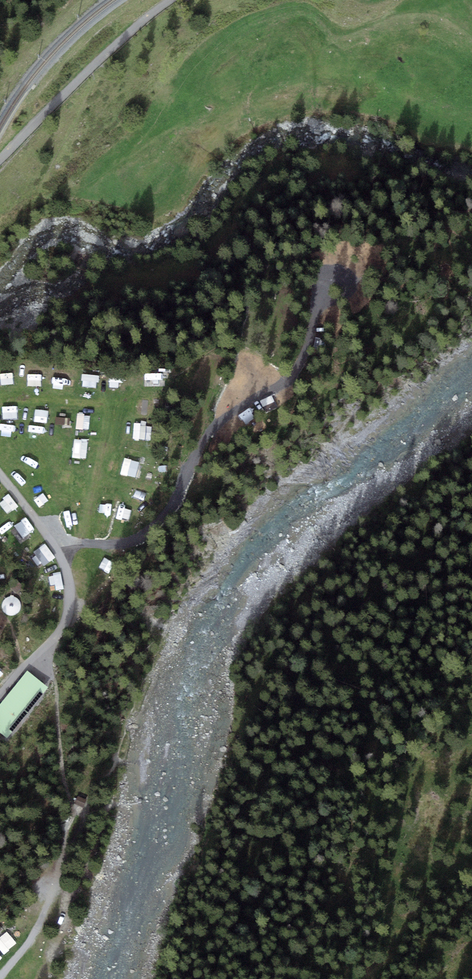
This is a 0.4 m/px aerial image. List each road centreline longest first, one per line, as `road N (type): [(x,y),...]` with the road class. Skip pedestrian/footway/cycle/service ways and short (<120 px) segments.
road 1 (unclassified): [(0,160),(170,0)]
road 2 (residential): [(0,475),(48,536),(68,580),(68,614),(47,647)]

